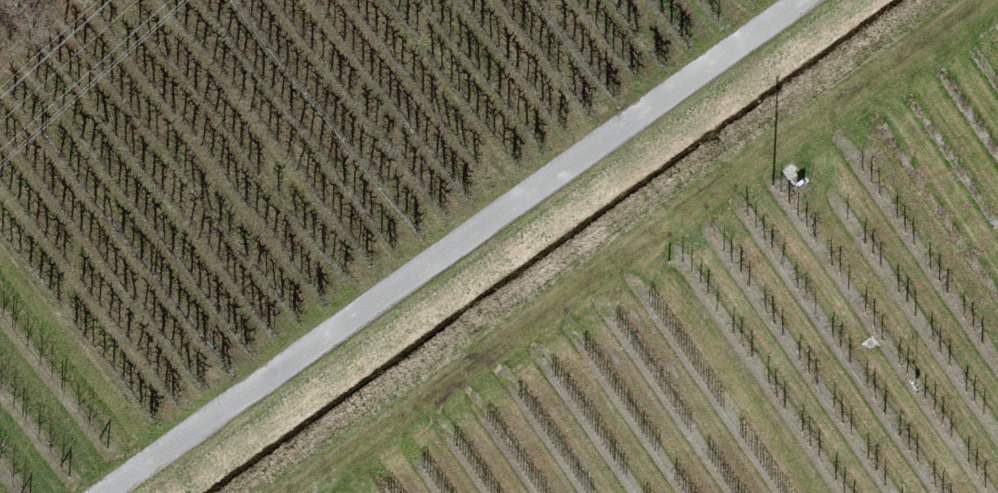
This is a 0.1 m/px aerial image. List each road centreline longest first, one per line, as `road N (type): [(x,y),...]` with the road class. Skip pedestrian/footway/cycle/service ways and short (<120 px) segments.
road 1 (unclassified): [(802,0),(104,492)]
road 2 (track): [(987,0),(298,492)]

